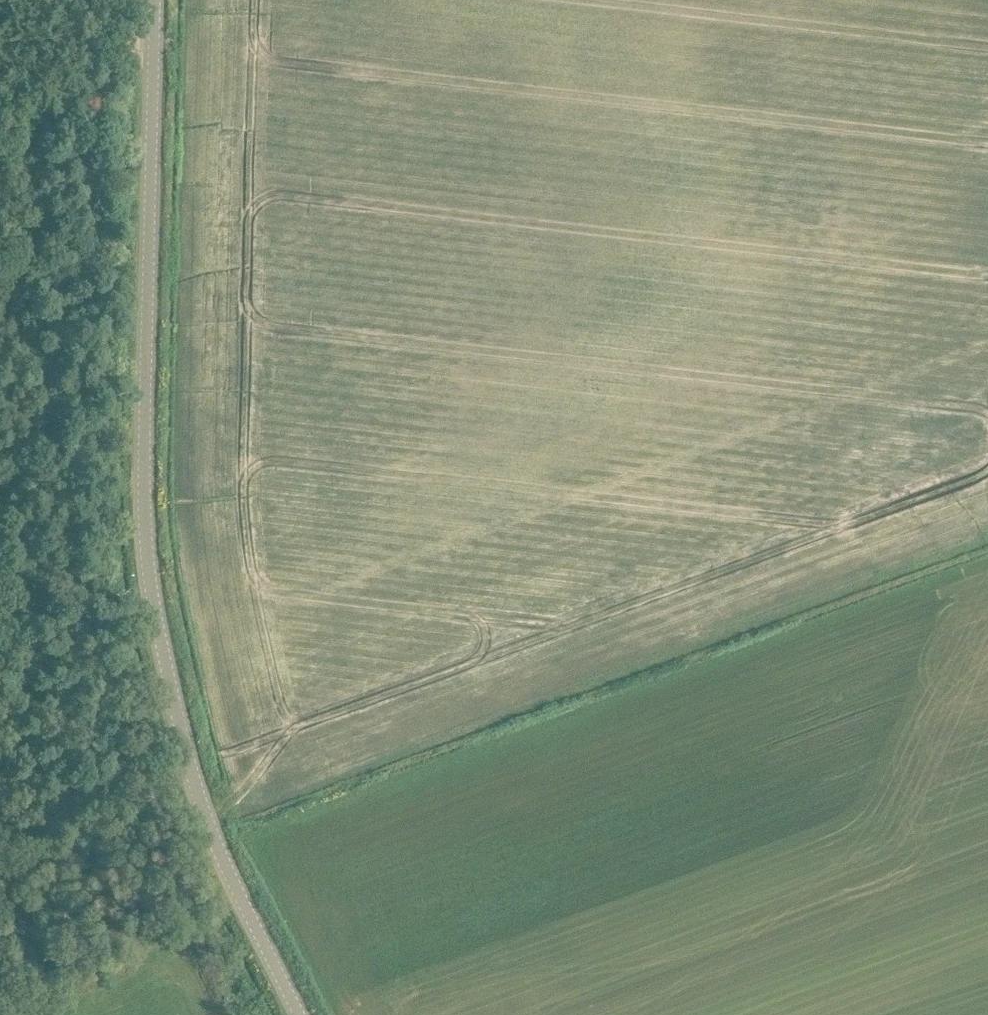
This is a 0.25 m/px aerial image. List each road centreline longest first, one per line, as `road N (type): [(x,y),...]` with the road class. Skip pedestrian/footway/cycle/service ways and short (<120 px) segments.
road 1 (tertiary): [(301,1014),(208,820),(152,593),(143,480),(155,0)]
road 2 (track): [(154,34),(118,59),(0,314)]

